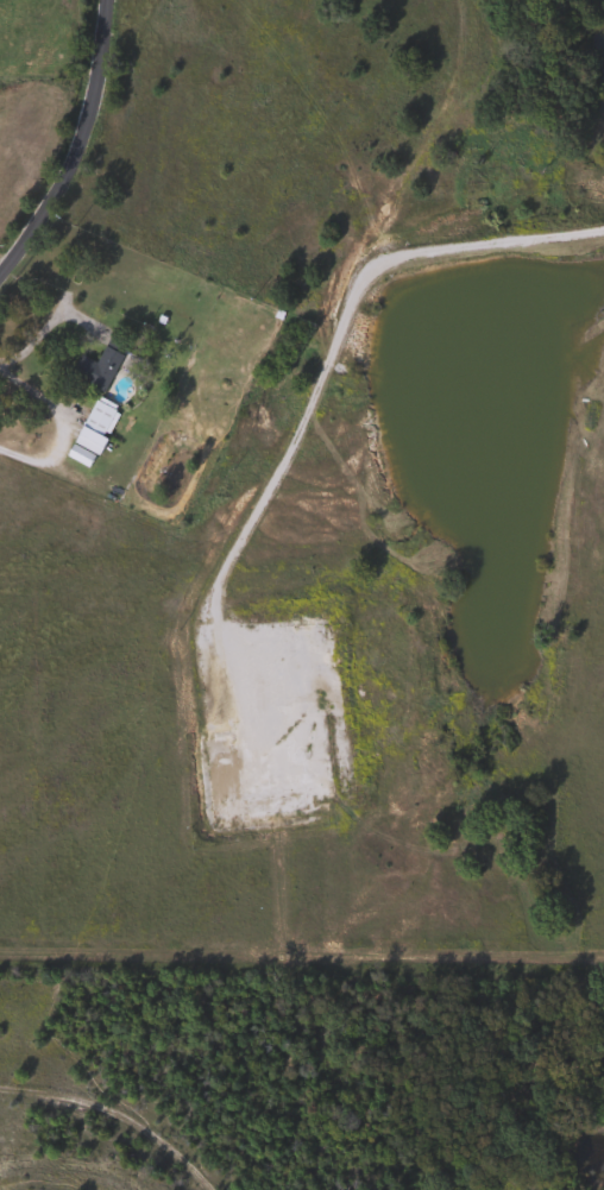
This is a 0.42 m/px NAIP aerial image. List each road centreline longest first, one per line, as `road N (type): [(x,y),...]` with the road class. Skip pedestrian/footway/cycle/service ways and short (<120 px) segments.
road 1 (residential): [(0,267),(44,220),(81,149),(103,0)]

